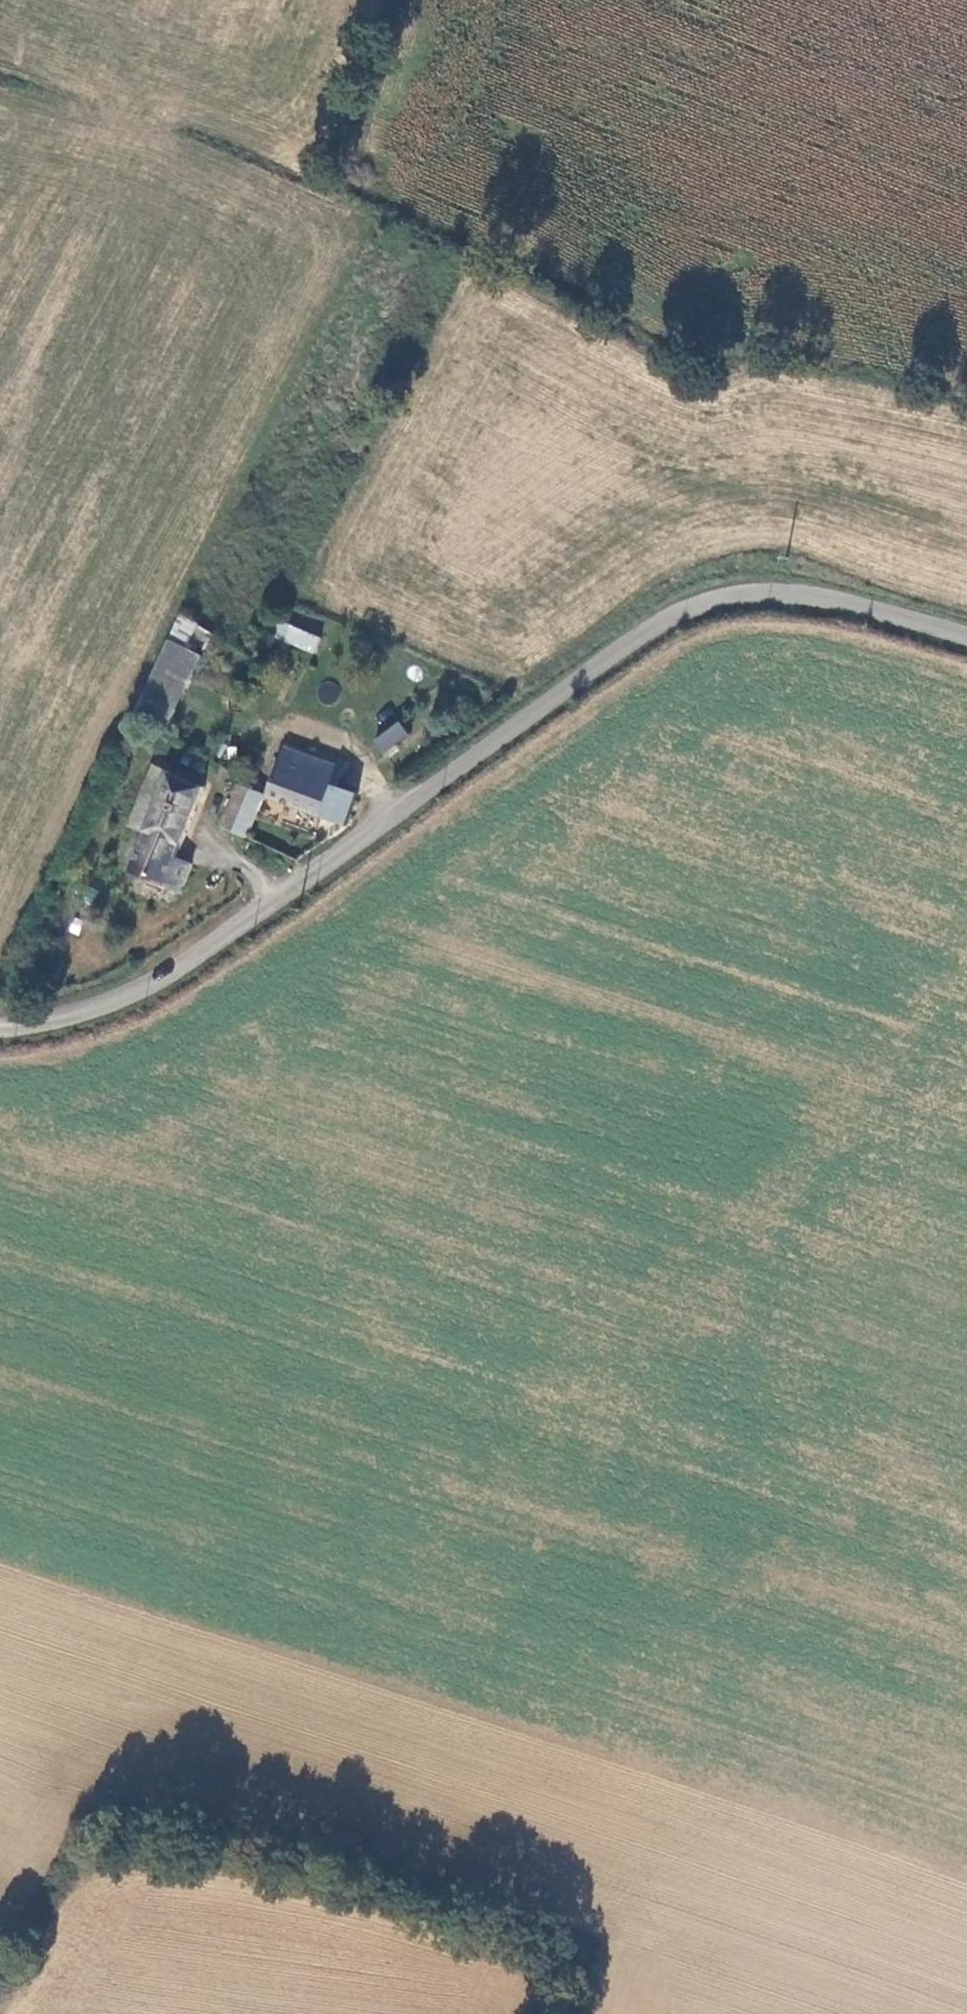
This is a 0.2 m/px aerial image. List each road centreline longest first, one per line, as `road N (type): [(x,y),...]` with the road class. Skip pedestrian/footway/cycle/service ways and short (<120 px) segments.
road 1 (unclassified): [(0,1028),(78,1014),(191,962),(683,608),(748,590),(840,600),(966,638)]
road 2 (unclassified): [(0,1744),(636,1736),(966,1810)]

